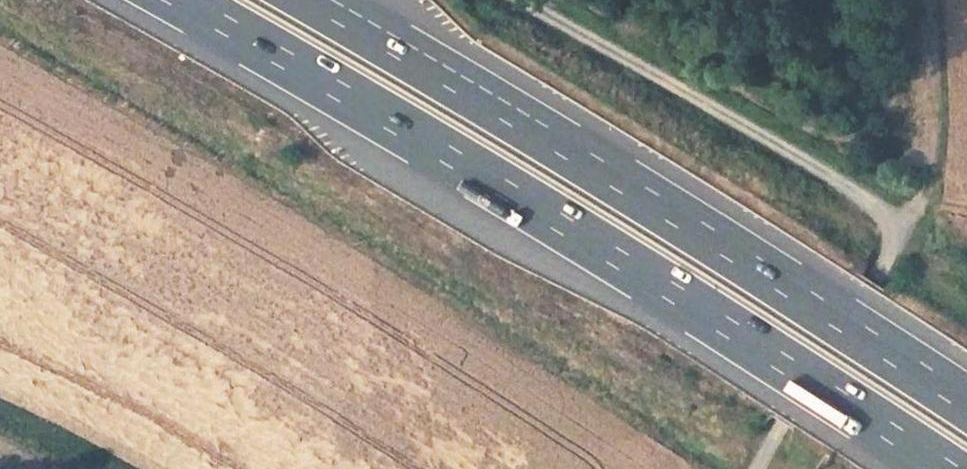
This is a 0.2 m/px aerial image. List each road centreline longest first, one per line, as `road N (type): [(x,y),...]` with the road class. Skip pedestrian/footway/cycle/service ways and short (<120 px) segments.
road 1 (motorway): [(179,0),(609,255),(943,468)]
road 2 (motorway): [(966,396),(658,196),(326,0)]
road 3 (unclassified): [(776,431),(881,270),(888,237),(878,207),(530,0)]

